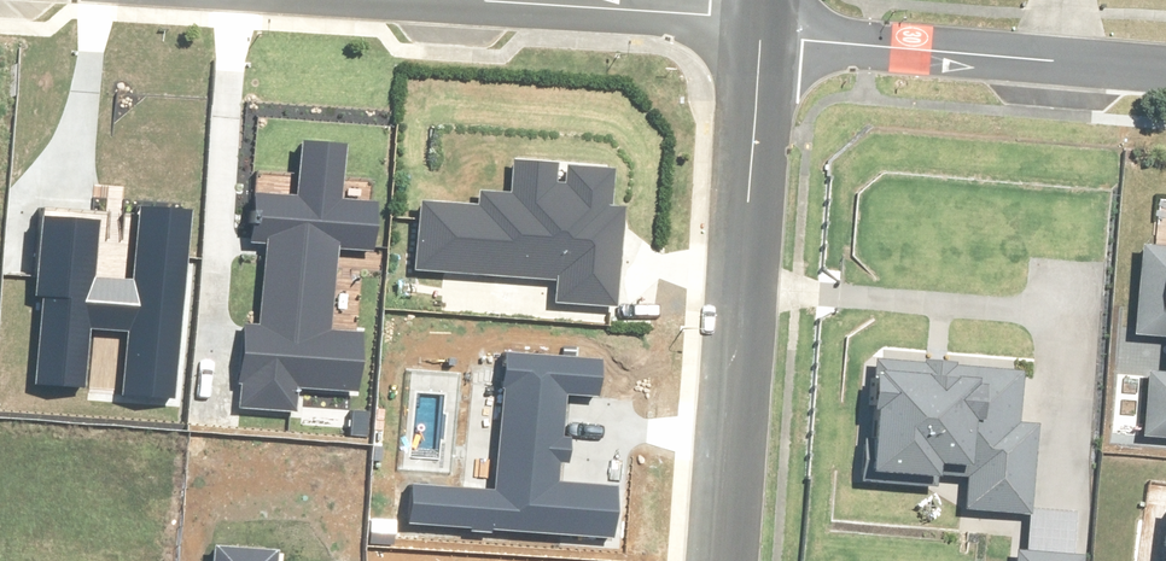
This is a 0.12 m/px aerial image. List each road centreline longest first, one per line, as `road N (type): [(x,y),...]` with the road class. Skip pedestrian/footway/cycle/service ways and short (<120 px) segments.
road 1 (residential): [(767,39),(728,560)]
road 2 (residential): [(767,39),(1165,72)]
road 3 (residential): [(767,39),(709,9),(565,0)]

